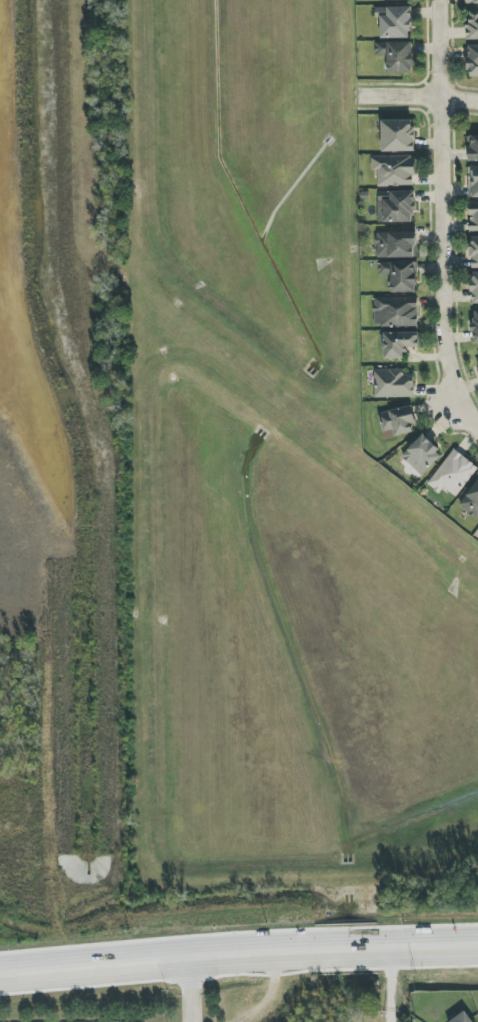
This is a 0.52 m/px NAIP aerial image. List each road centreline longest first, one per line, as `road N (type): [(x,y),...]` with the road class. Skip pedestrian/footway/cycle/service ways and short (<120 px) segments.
road 1 (tertiary): [(0,973),(191,948),(477,936)]
road 2 (residential): [(436,0),(440,330),(451,394),(477,433)]

